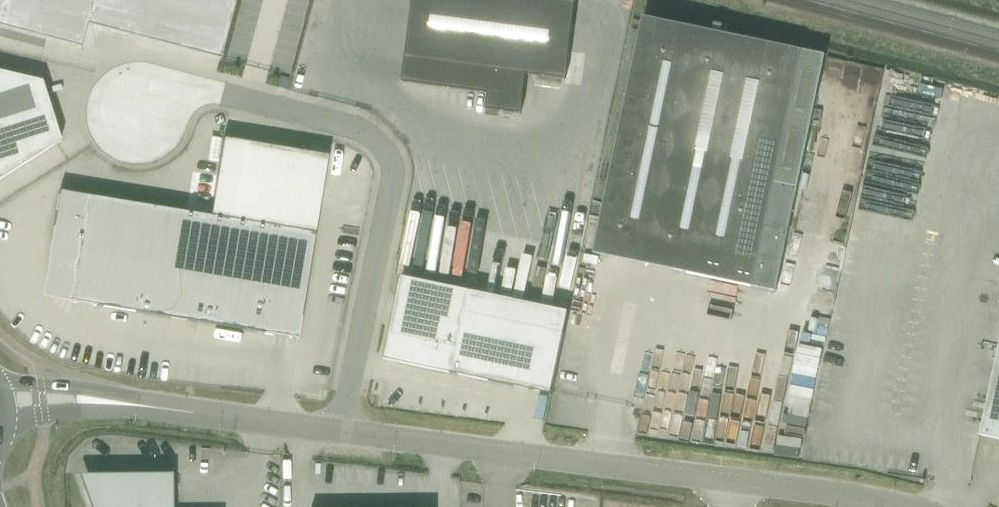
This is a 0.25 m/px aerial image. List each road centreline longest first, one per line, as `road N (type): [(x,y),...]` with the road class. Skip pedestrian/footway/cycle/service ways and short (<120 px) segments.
road 1 (unclassified): [(903,506),(341,436)]
road 2 (unclassified): [(177,103),(219,93),(359,129),(390,166),(341,436)]
road 3 (unclassified): [(341,436),(95,401)]
road 4 (unclassified): [(177,103),(155,75),(120,76),(105,87),(97,121),(105,138),(137,153),(170,138),(177,121)]

